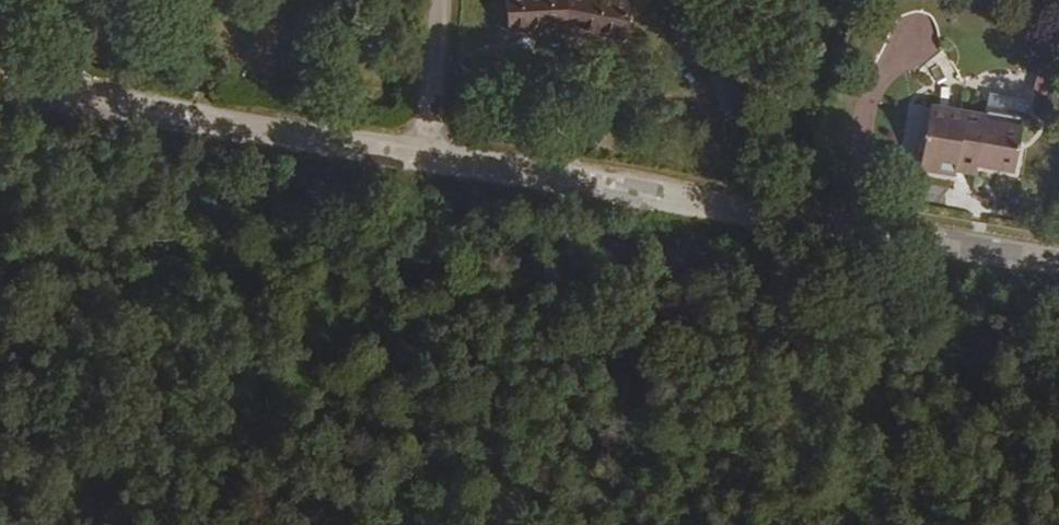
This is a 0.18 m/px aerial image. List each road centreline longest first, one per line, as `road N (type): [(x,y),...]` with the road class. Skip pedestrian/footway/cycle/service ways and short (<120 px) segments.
road 1 (residential): [(435,163),(1058,267)]
road 2 (residential): [(0,86),(435,163)]
road 3 (residential): [(449,0),(435,163)]

